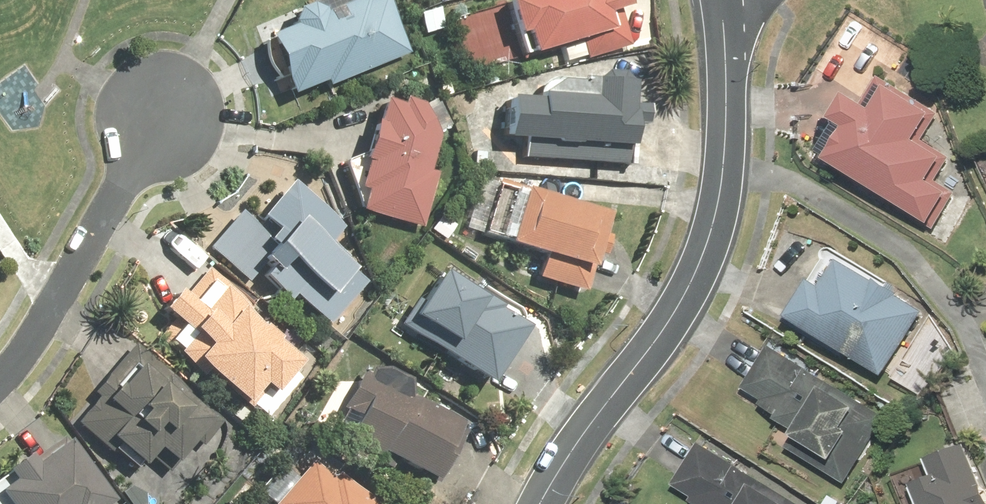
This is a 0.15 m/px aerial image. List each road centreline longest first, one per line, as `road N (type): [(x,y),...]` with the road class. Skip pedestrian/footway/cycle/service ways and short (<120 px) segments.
road 1 (residential): [(543,503),(698,272),(729,134),(725,0)]
road 2 (residential): [(163,111),(0,380)]

